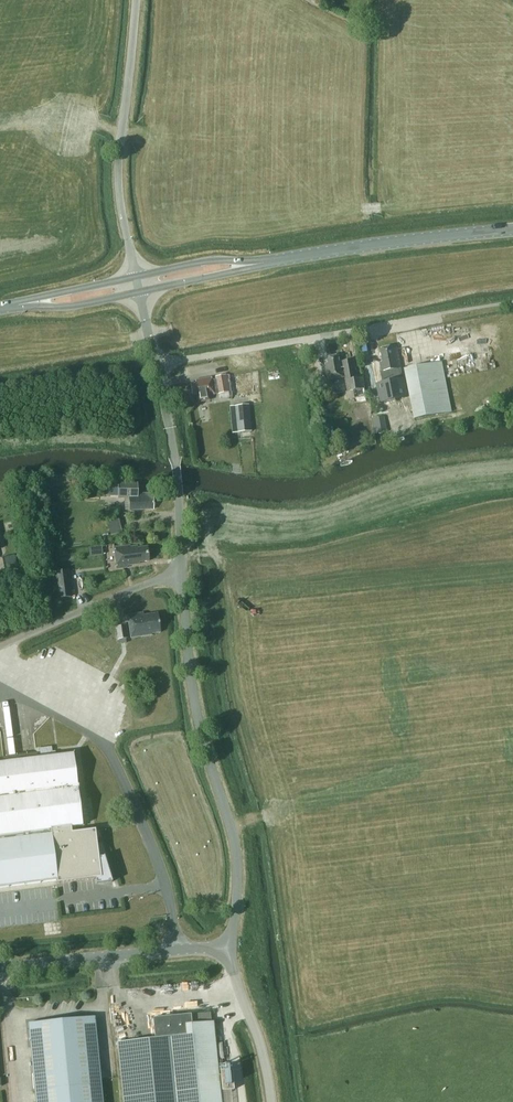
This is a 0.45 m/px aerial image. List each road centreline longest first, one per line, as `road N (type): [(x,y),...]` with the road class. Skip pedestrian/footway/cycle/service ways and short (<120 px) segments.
road 1 (tertiary): [(231,946),(237,859),(190,668),(174,458),(156,364)]
road 2 (unclassified): [(156,364),(439,314)]
road 3 (unclassified): [(136,277),(118,182),(136,0)]
road 4 (secondary): [(271,261),(512,229)]
road 5 (tertiary): [(231,946),(0,968)]
road 6 (tertiary): [(271,1101),(231,946)]
road 7 (secondary): [(271,261),(213,259),(136,277)]
road 8 (secondary): [(139,292),(271,261)]

